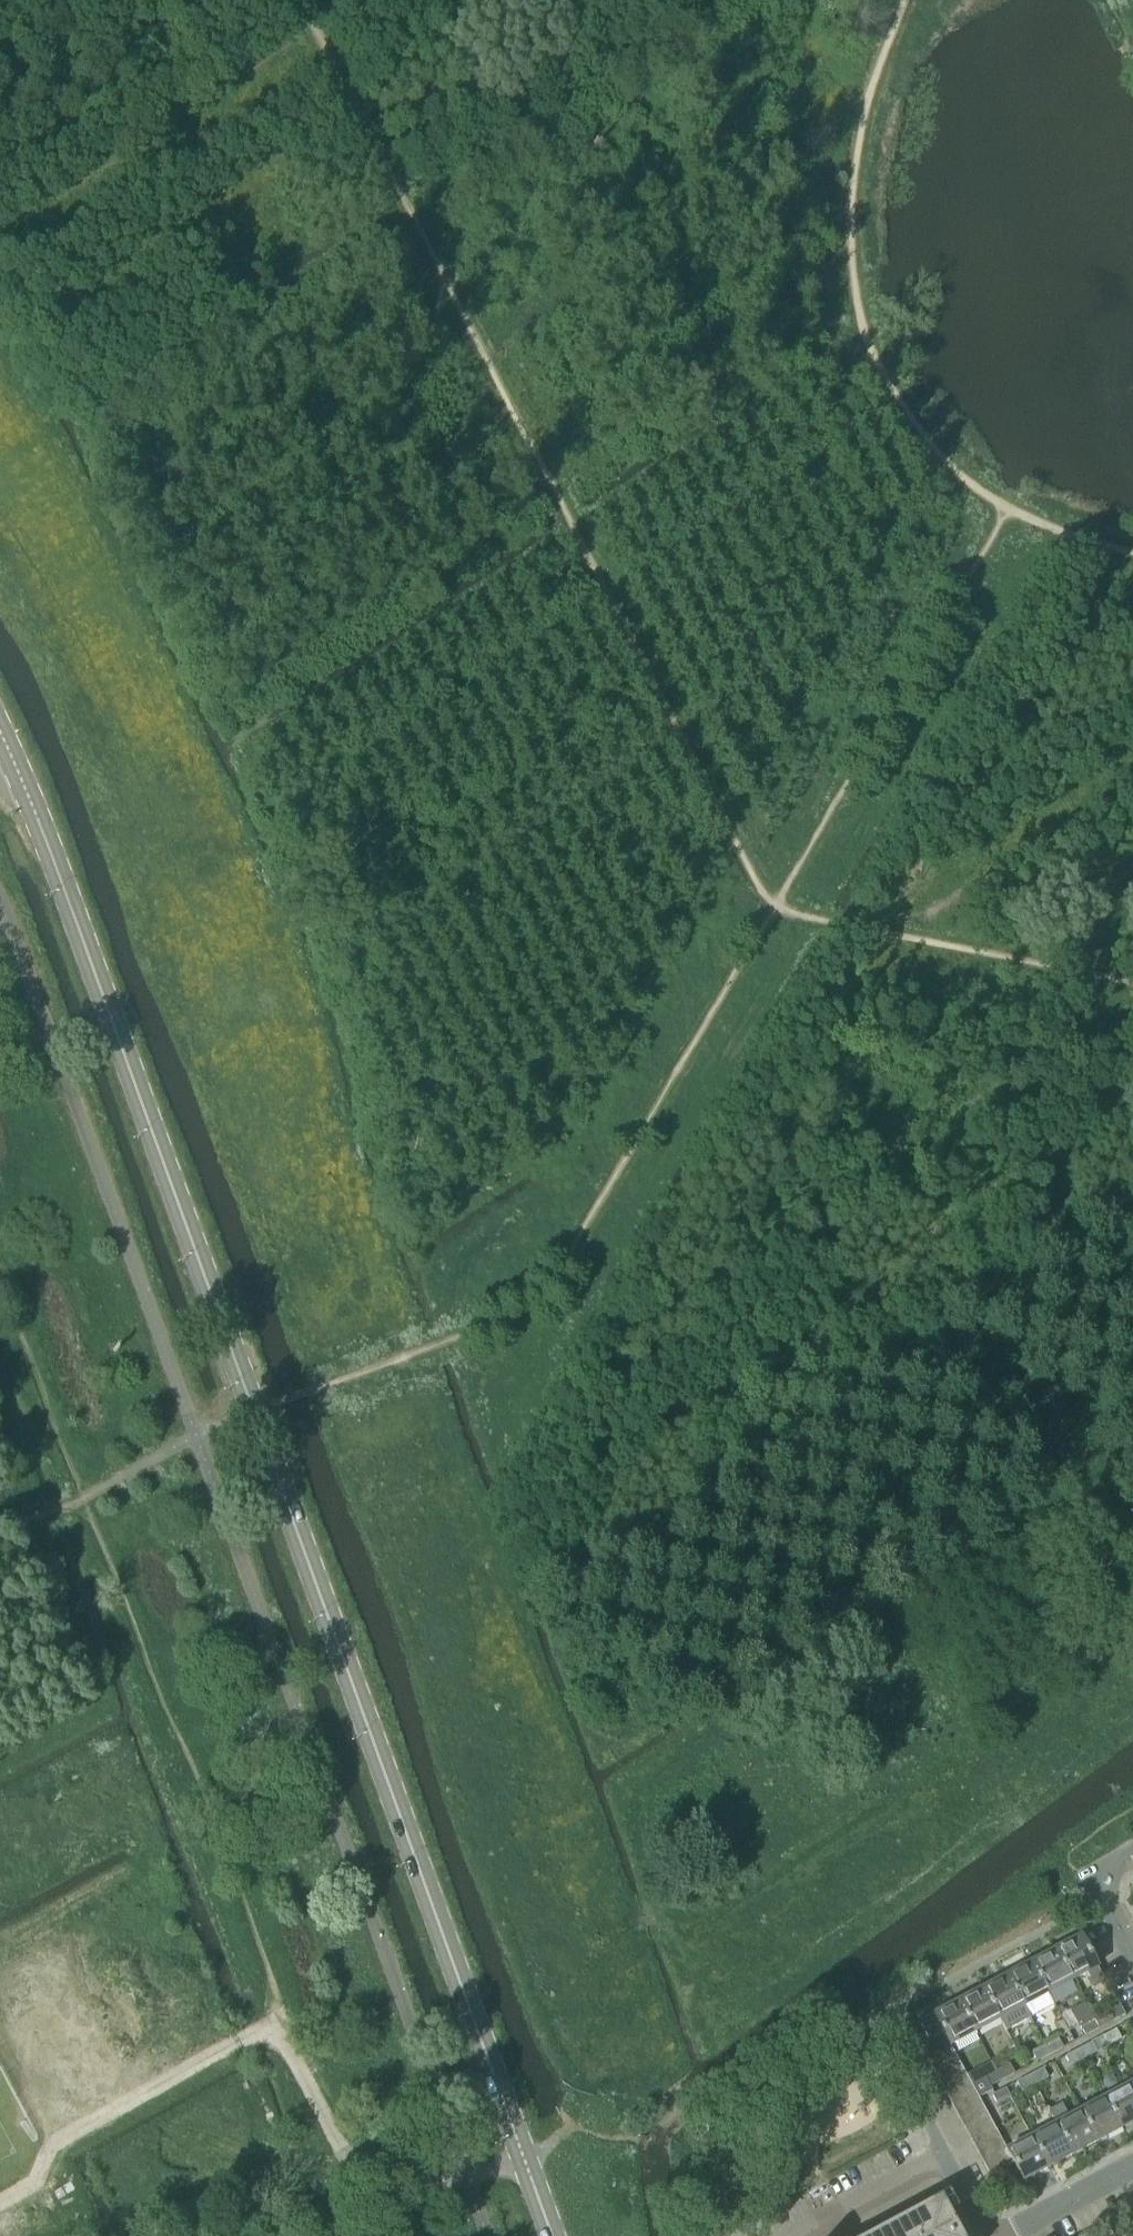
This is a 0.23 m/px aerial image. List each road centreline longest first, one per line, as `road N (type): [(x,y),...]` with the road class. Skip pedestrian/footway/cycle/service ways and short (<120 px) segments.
road 1 (secondary): [(0,724),(46,830),(555,2235)]
road 2 (residential): [(782,2235),(941,2156)]
road 3 (residential): [(1132,2162),(1007,2235)]

